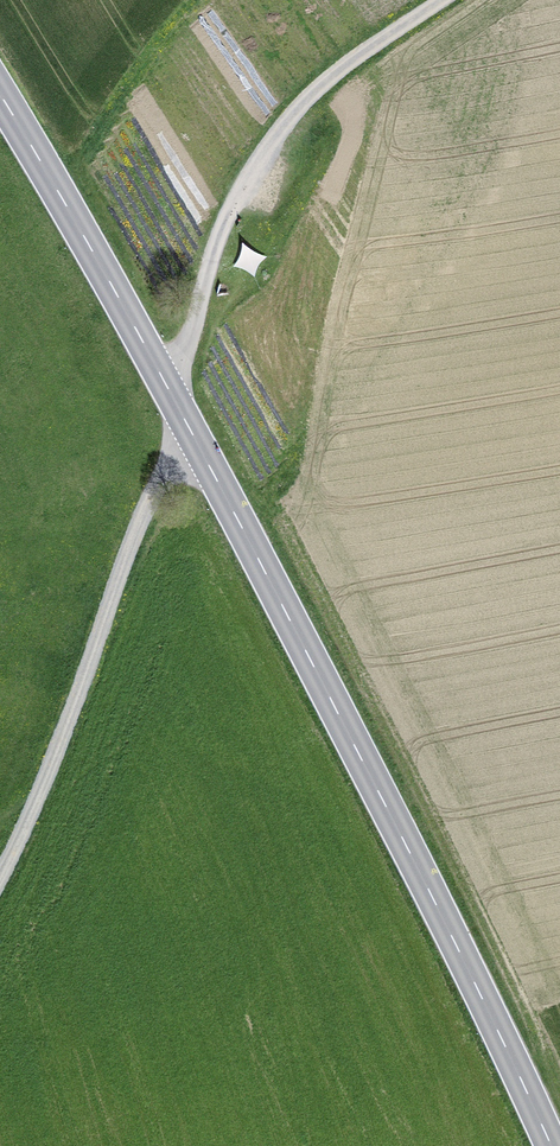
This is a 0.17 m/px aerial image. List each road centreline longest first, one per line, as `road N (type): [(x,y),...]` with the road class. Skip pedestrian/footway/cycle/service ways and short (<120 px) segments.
road 1 (secondary): [(551,1145),(404,839),(189,426),(0,92)]
road 2 (track): [(168,387),(222,228),(277,135),(321,84),(439,0)]
road 3 (track): [(189,426),(135,530),(33,805),(0,871)]

